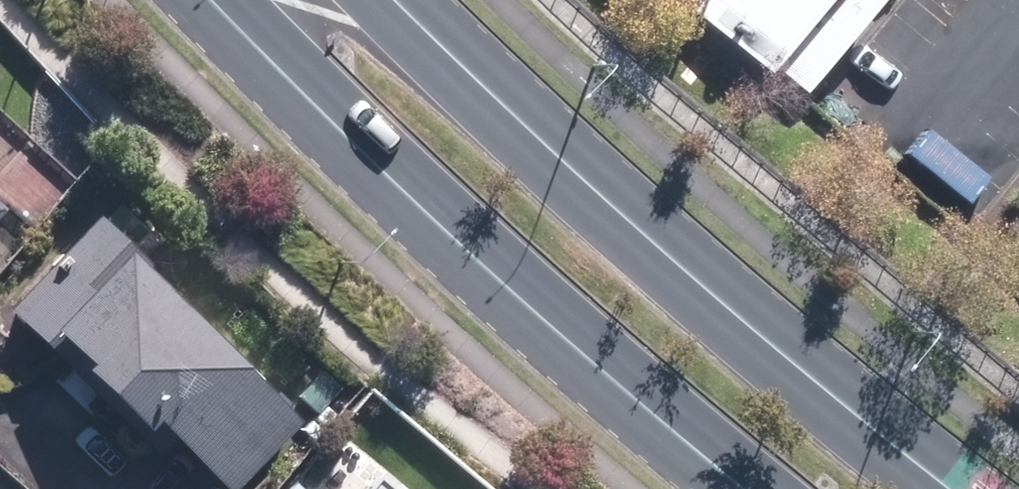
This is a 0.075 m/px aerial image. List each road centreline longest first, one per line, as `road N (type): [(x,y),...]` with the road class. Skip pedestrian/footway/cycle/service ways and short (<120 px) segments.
road 1 (primary): [(394,0),(739,319),(942,488)]
road 2 (primary): [(747,488),(660,420),(219,0)]

